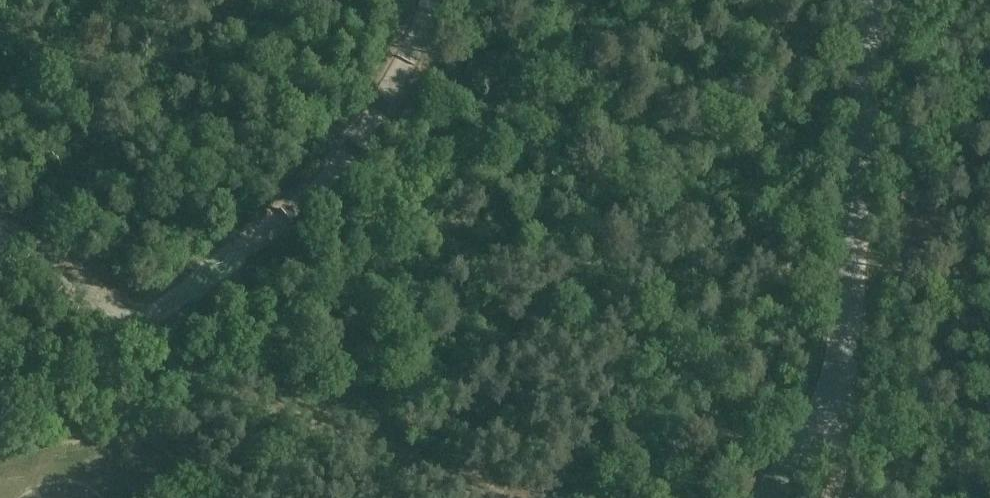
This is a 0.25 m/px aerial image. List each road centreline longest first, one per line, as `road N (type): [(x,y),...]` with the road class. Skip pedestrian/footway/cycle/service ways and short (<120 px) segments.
road 1 (unclassified): [(799,448),(839,377),(868,0)]
road 2 (track): [(340,0),(304,71),(245,146),(149,176),(69,221),(32,255)]
road 3 (track): [(69,221),(64,180),(85,85),(82,0)]
road 4 (track): [(839,377),(833,497)]

